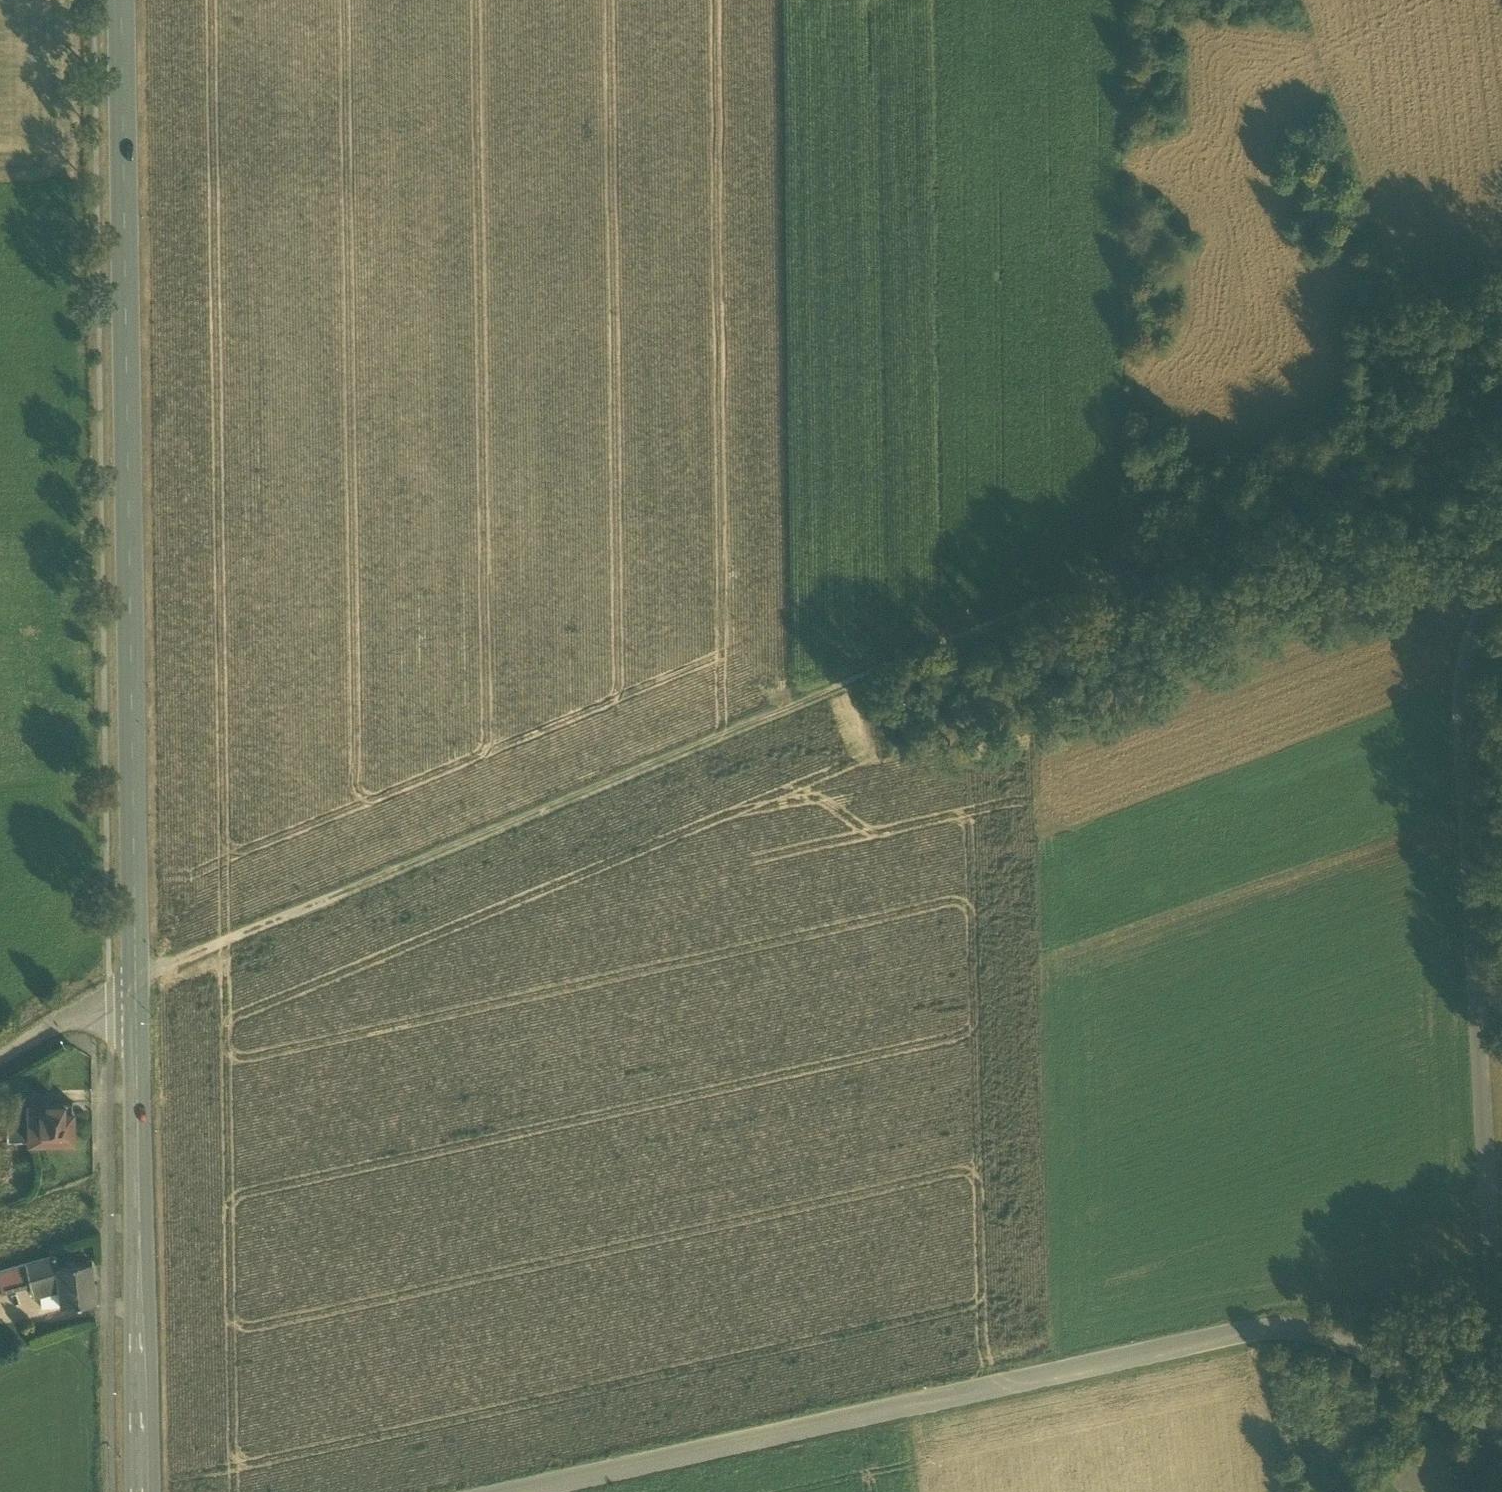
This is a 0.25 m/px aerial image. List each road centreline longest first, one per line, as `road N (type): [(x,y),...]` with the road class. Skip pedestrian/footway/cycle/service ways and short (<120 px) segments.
road 1 (track): [(1501,434),(135,979)]
road 2 (tertiary): [(520,1491),(1266,1327),(1362,1344),(1491,1434)]
road 3 (secondary): [(135,979),(119,0)]
road 4 (unclassified): [(1491,1434),(1499,1141),(1471,723),(1501,606)]
road 5 (secondary): [(141,1491),(135,979)]
road 6 (residential): [(135,979),(0,1058)]

